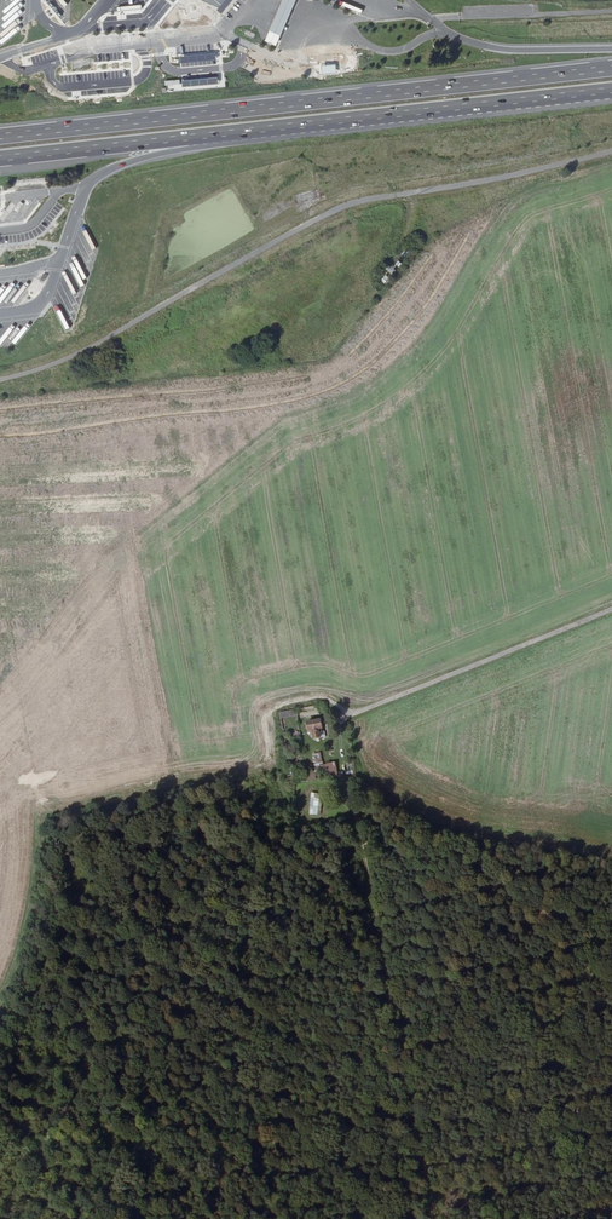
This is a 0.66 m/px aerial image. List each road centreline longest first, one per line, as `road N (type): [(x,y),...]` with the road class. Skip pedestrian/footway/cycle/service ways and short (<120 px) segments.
road 1 (unclassified): [(0,397),(247,374),(343,272),(611,163)]
road 2 (motorway): [(611,68),(0,136)]
road 3 (track): [(363,722),(366,836),(443,1218)]
road 4 (motorway): [(187,138),(611,90)]
road 5 (track): [(363,722),(611,611)]
road 6 (motorway): [(0,158),(187,138)]
road 7 (motorway): [(611,49),(518,51),(443,33)]

